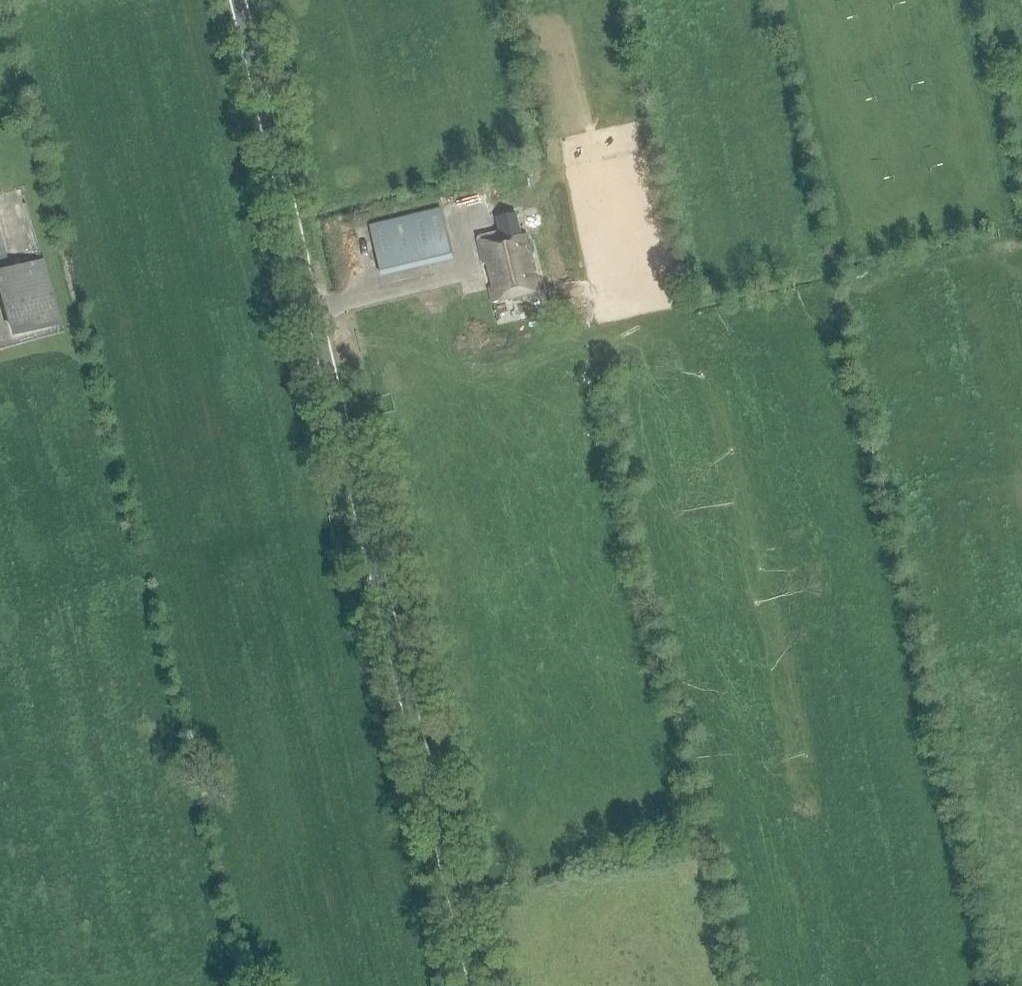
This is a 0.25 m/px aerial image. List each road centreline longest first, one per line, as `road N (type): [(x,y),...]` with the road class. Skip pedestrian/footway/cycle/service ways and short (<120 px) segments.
road 1 (unclassified): [(475,985),(238,0)]

